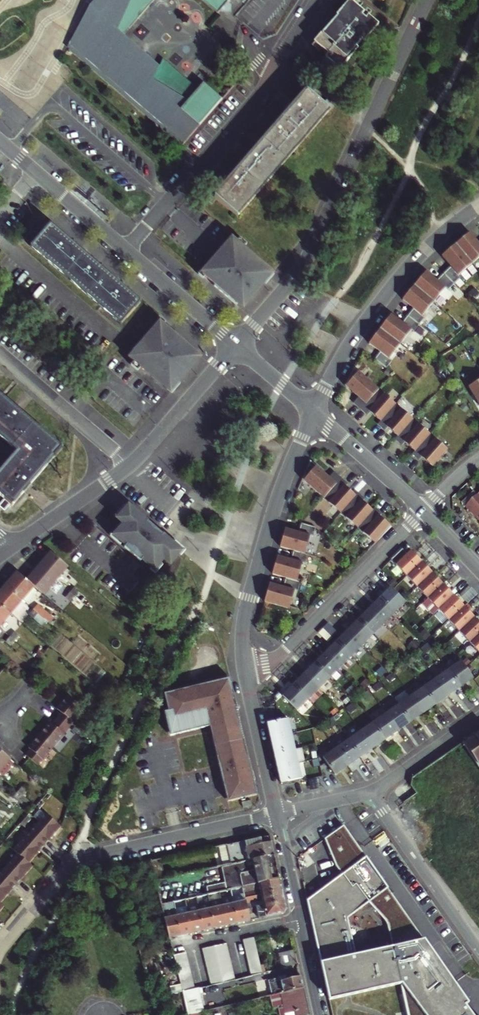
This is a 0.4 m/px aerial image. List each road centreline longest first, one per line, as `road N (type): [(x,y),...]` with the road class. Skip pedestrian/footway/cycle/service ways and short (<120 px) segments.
road 1 (residential): [(235,344),(308,255),(426,0)]
road 2 (residential): [(0,956),(77,859),(275,813)]
road 3 (residential): [(317,0),(241,119),(126,250)]
road 4 (residential): [(478,205),(398,278),(312,413)]
road 5 (residential): [(312,413),(249,597),(244,669)]
road 6 (residential): [(424,511),(269,664),(244,669)]
road 7 (residential): [(478,950),(370,791)]
road 8 (residential): [(0,354),(130,464)]
road 9 (residential): [(424,511),(312,413)]
road 10 (residential): [(244,669),(275,813)]
road 11 (residential): [(126,250),(235,344)]
road 12 (residential): [(13,545),(130,464)]
road 13 (residential): [(370,791),(478,715)]
road 14 (residential): [(217,366),(130,464)]
road 15 (residential): [(177,944),(298,917)]
road 16 (residential): [(34,172),(126,250)]

